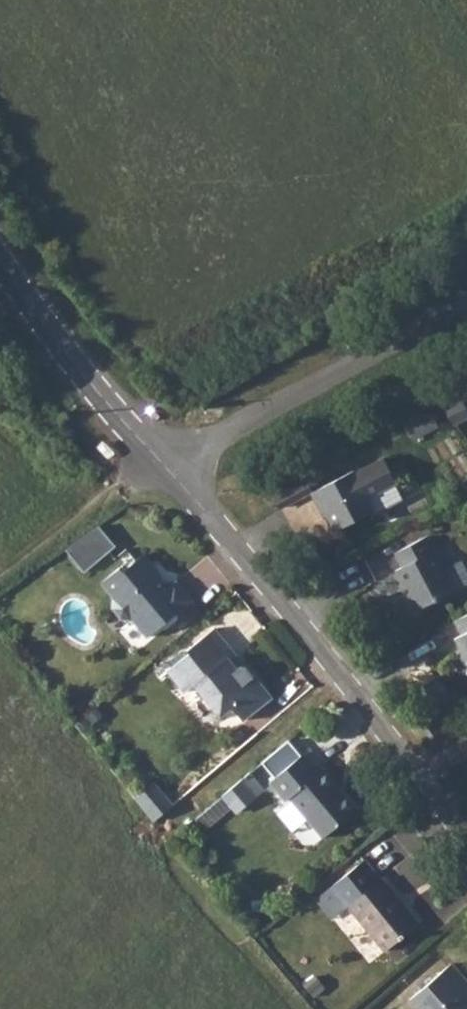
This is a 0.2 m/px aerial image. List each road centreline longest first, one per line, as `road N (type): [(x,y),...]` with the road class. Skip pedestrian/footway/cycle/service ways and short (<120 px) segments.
road 1 (residential): [(166,469),(466,307)]
road 2 (residential): [(342,686),(166,469)]
road 3 (residential): [(166,469),(0,257)]
road 4 (unclassified): [(342,686),(178,819)]
road 5 (track): [(0,580),(110,497),(166,469)]
road 6 (residential): [(466,842),(342,686)]

